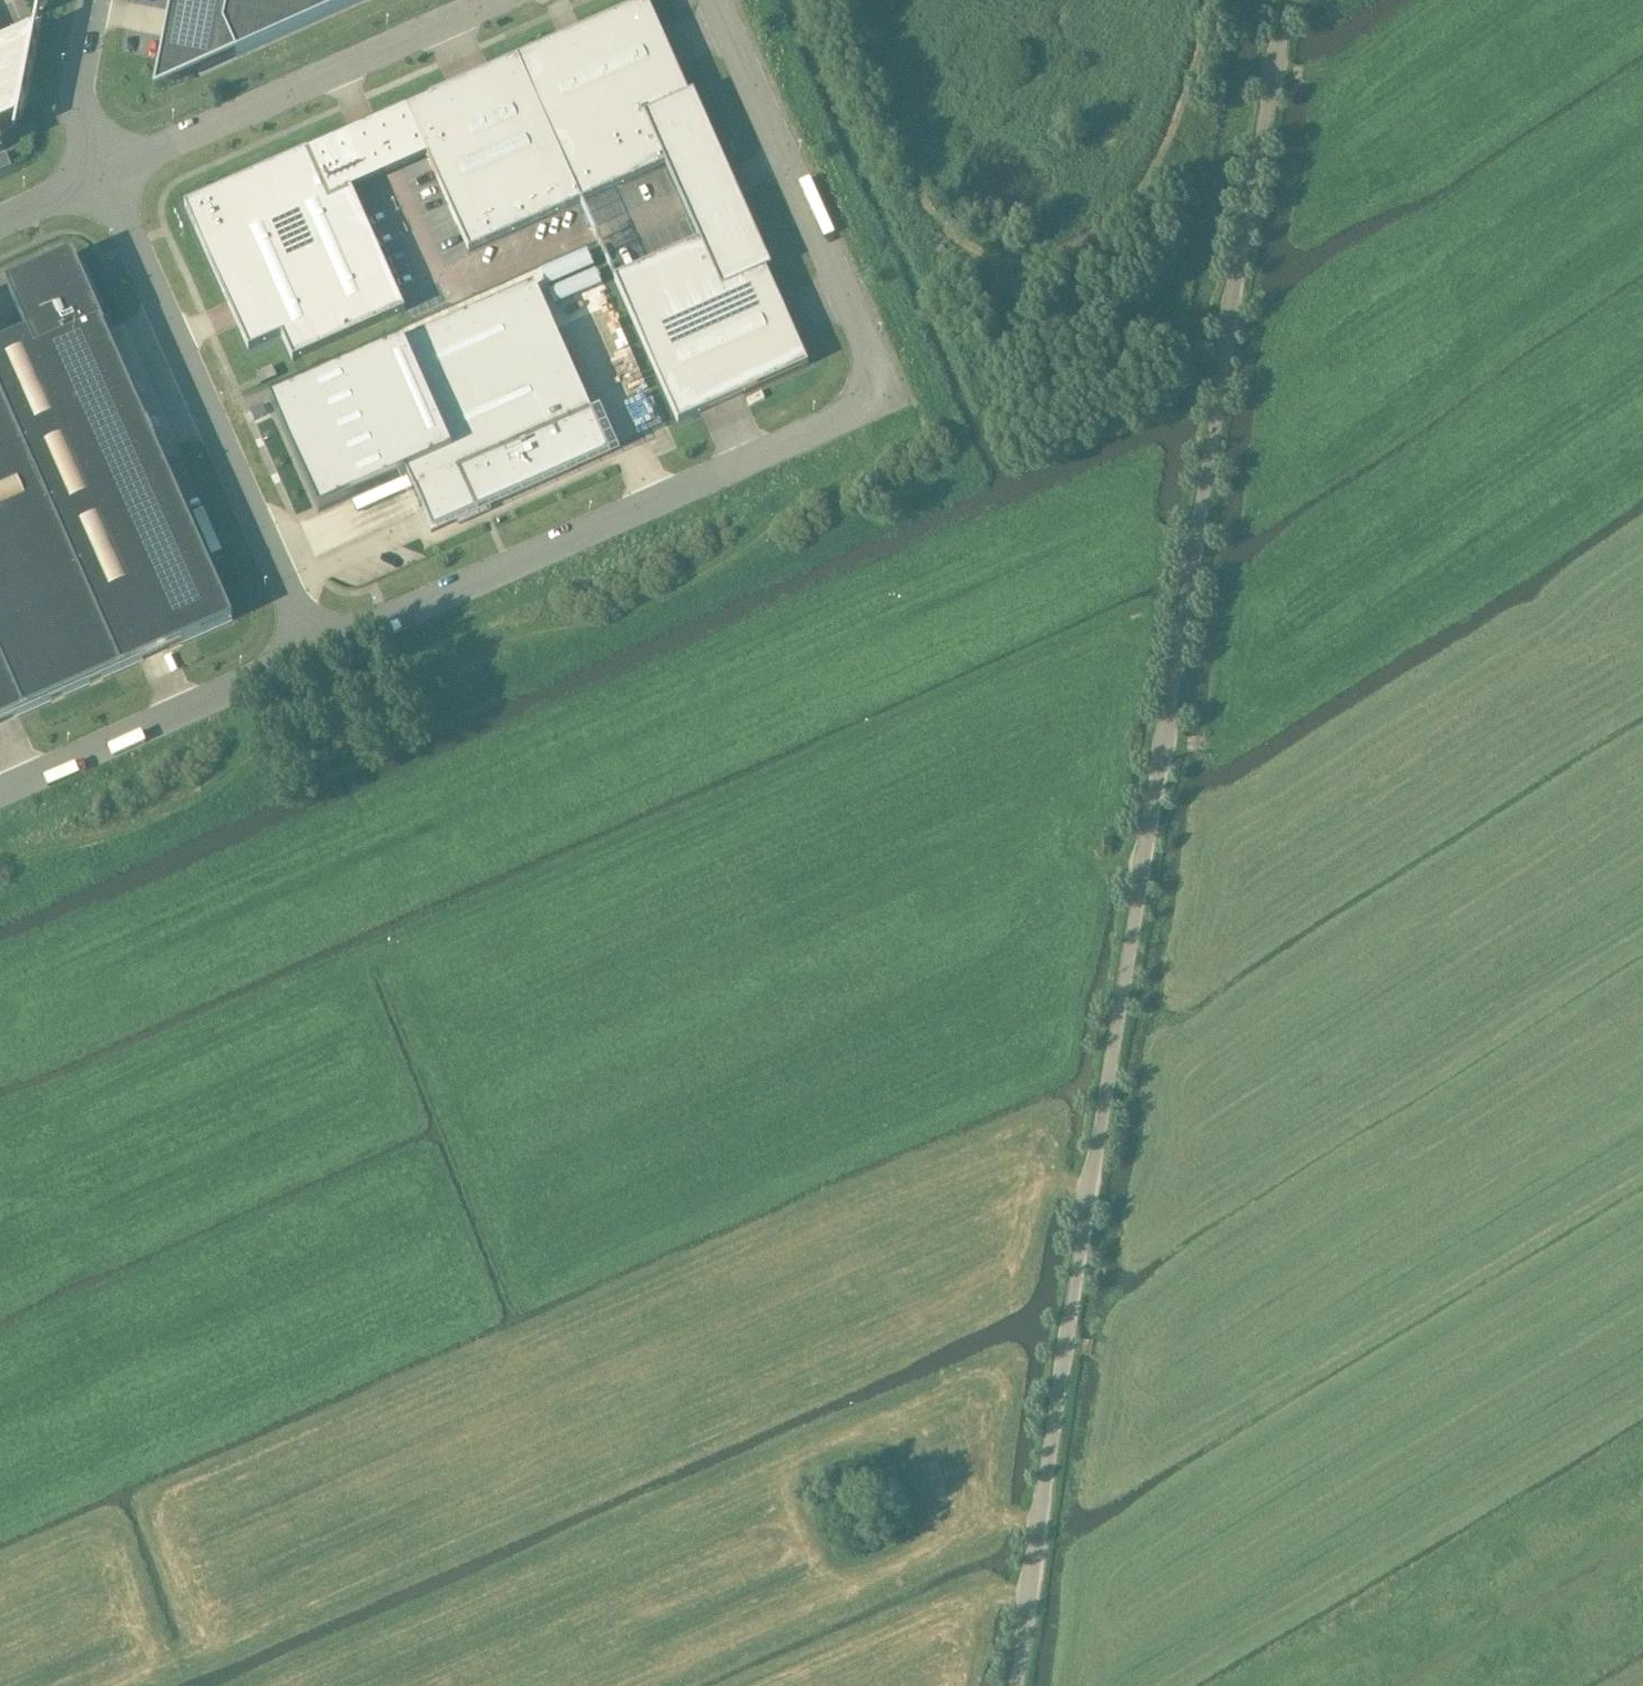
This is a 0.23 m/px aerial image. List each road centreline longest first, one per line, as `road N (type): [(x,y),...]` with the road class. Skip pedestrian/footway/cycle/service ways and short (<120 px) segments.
road 1 (unclassified): [(1013,1685),(1284,0)]
road 2 (unclassified): [(315,653),(879,393),(706,0)]
road 3 (unclassified): [(315,653),(104,174)]
road 4 (unclassified): [(510,0),(104,174)]
road 5 (unclassified): [(0,792),(315,653)]
road 6 (unclassified): [(104,174),(75,97),(93,0)]

